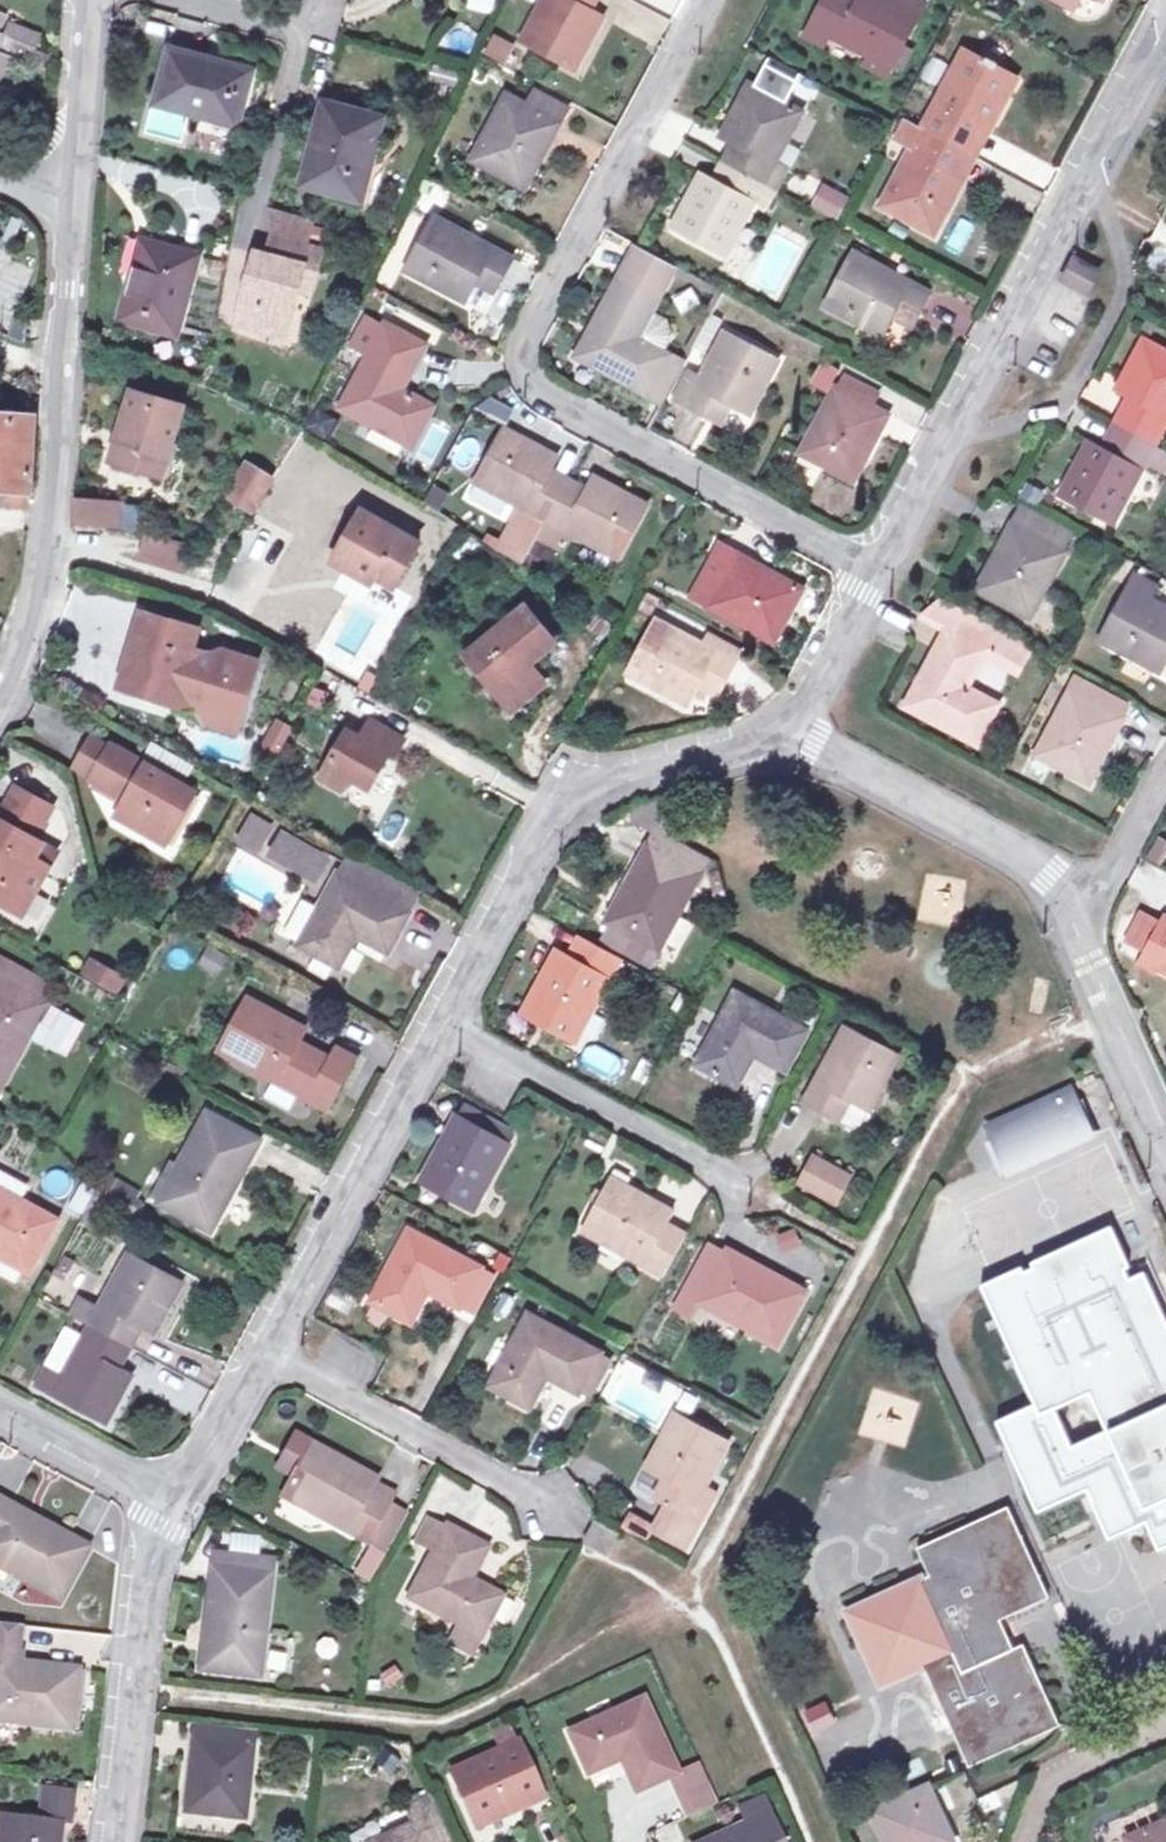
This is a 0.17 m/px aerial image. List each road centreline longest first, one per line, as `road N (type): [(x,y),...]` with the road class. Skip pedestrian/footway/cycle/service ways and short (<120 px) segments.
road 1 (residential): [(712,0),(529,337),(535,390),(880,576)]
road 2 (residential): [(880,576),(1165,32)]
road 3 (unclassified): [(70,198),(54,550),(15,675),(0,698)]
road 4 (residential): [(433,1020),(554,820),(614,786),(748,748),(786,727)]
road 5 (residential): [(257,1352),(433,1020)]
road 6 (residential): [(433,1020),(750,1193)]
road 7 (residential): [(786,727),(1047,874),(1074,920)]
road 8 (residential): [(257,1352),(565,1516)]
road 9 (residential): [(118,1841),(158,1542),(172,1510)]
road 10 (residential): [(1074,920),(1165,1153)]
road 11 (unclassified): [(88,0),(70,198)]
road 12 (residential): [(0,1417),(172,1510)]
road 13 (residential): [(1165,765),(1074,920)]
road 14 (residential): [(172,1510),(257,1352)]
road 15 (residential): [(786,727),(880,576)]
road 16 (residential): [(176,0),(302,30)]

